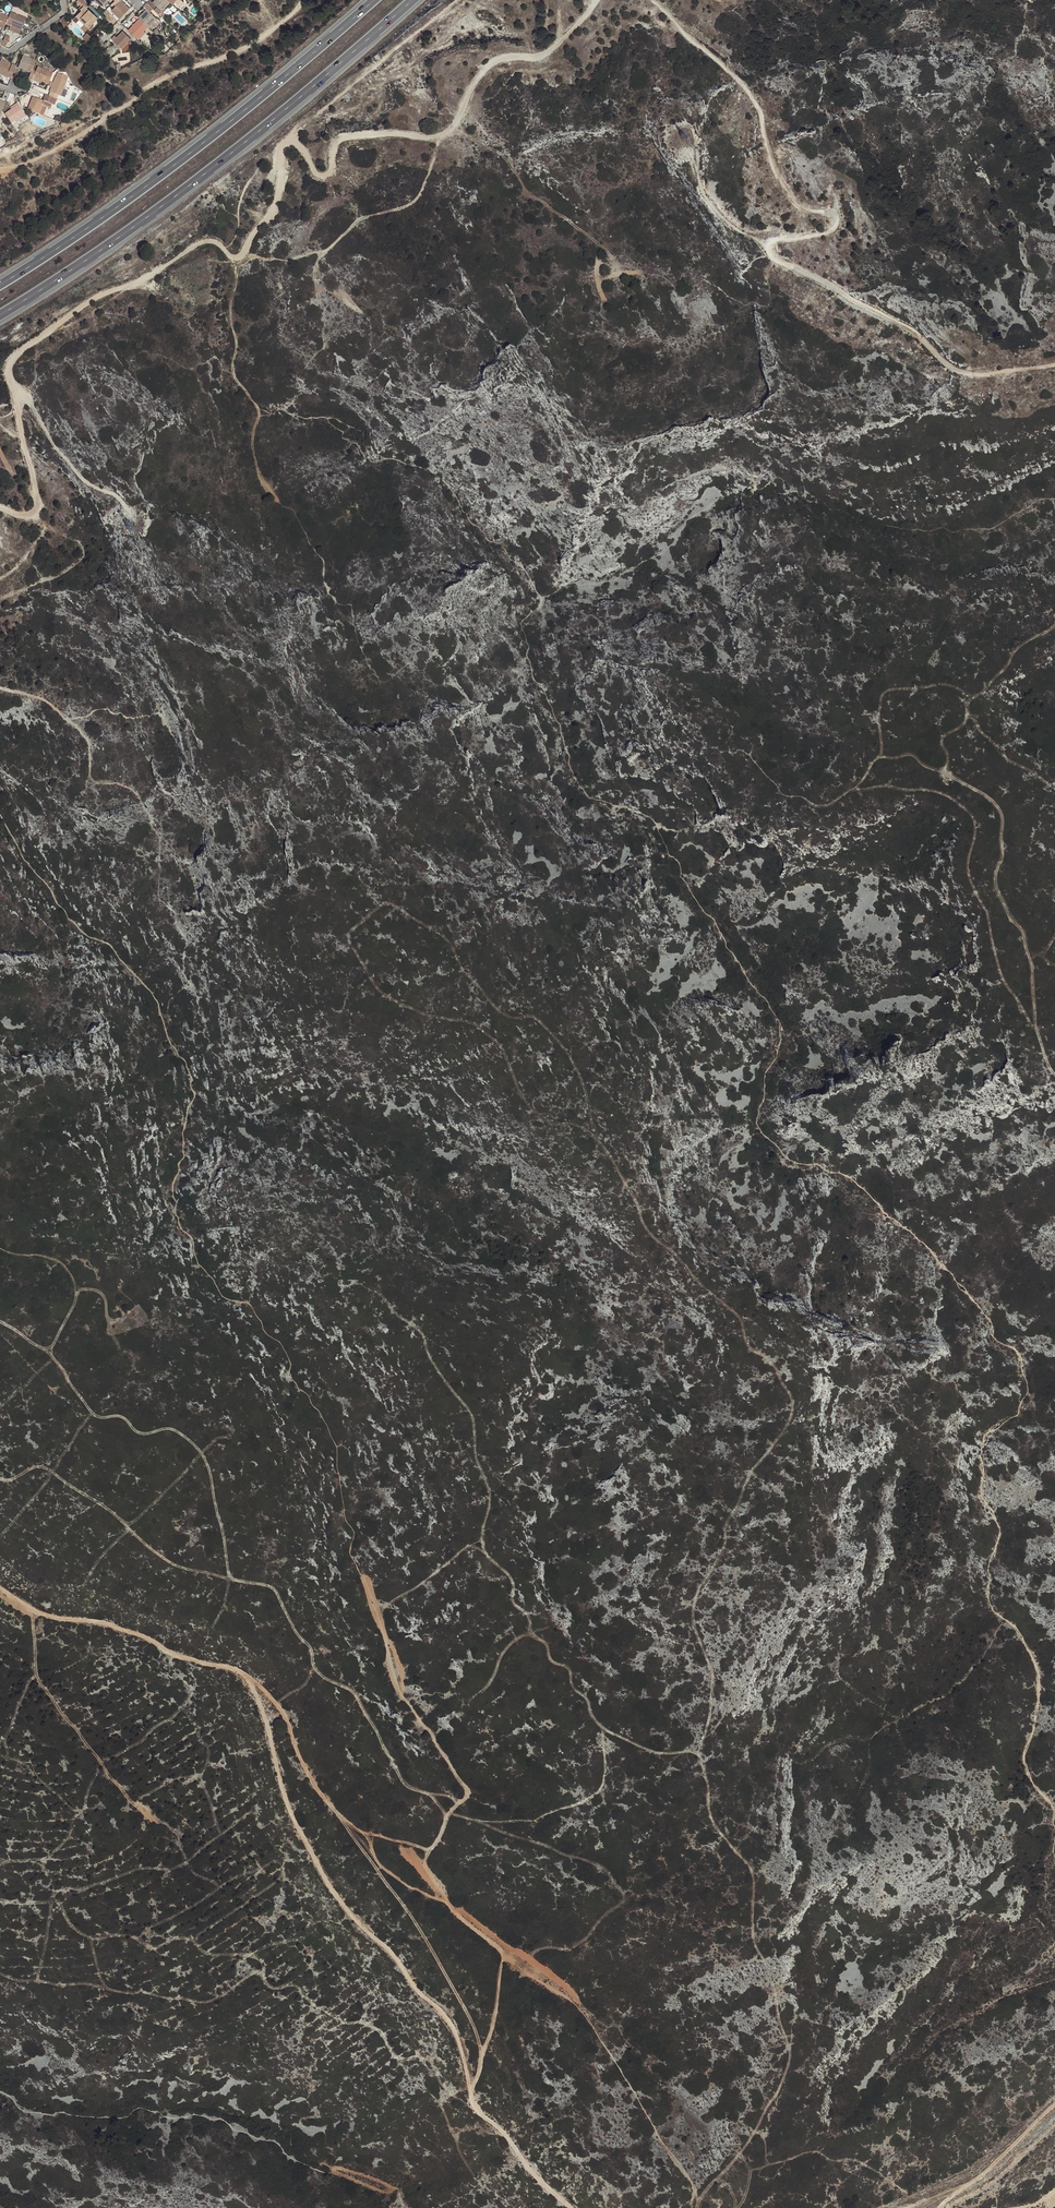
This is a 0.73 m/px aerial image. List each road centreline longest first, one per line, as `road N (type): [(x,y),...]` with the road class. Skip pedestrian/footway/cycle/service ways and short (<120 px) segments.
road 1 (track): [(0,1585),(42,1612),(136,1629),(247,1676),(284,1801),(320,1871),(452,2021),(476,2107),(576,2207)]
road 2 (track): [(23,438),(10,368),(15,354),(98,297),(203,243),(218,242),(239,257),(278,197),(279,146),(296,141),(322,177),(333,170),(334,144),(346,136),(436,138),(449,130),(486,67),(542,55),(596,0)]
road 3 (track): [(649,0),(750,93),(785,193),(834,217),(825,229),(773,242),(774,258),(916,332),(946,364),(989,373),(1054,363)]
road 4 (track): [(360,1577),(386,1643),(391,1682),(466,1787),(428,1847),(337,1809),(308,1771),(278,1704),(247,1676)]
road 5 (motorway): [(0,313),(161,206),(413,0)]
road 6 (motorway): [(374,0),(156,179),(0,284)]
road 7 (track): [(0,170),(94,126),(174,73),(252,46),(304,0)]
road 8 (track): [(1054,1075),(1029,951),(995,880),(1004,853),(997,807),(947,777)]
road 9 (track): [(337,1809),(433,1949),(482,2051)]
road 10 (track): [(290,142),(304,120),(345,92),(419,61),(483,0)]
road 11 (track): [(937,2207),(1054,2104)]
road 12 (track): [(508,1954),(470,2095)]

